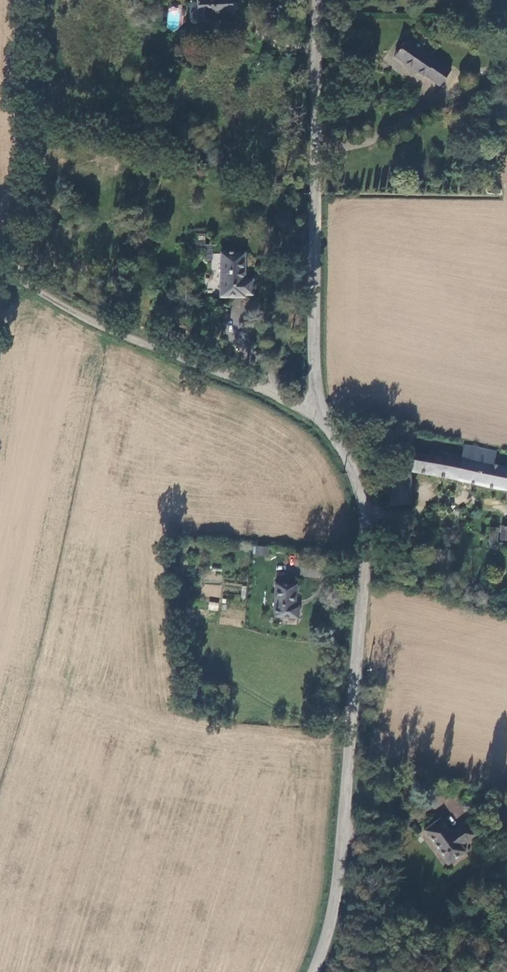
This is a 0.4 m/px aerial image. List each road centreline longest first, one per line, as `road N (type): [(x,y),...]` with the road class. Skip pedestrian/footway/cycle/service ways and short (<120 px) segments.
road 1 (tertiary): [(320,415),(357,479),(366,531),(340,868),(313,971)]
road 2 (tertiary): [(317,0),(320,415)]
road 3 (unclassified): [(320,415),(68,309),(0,264)]

